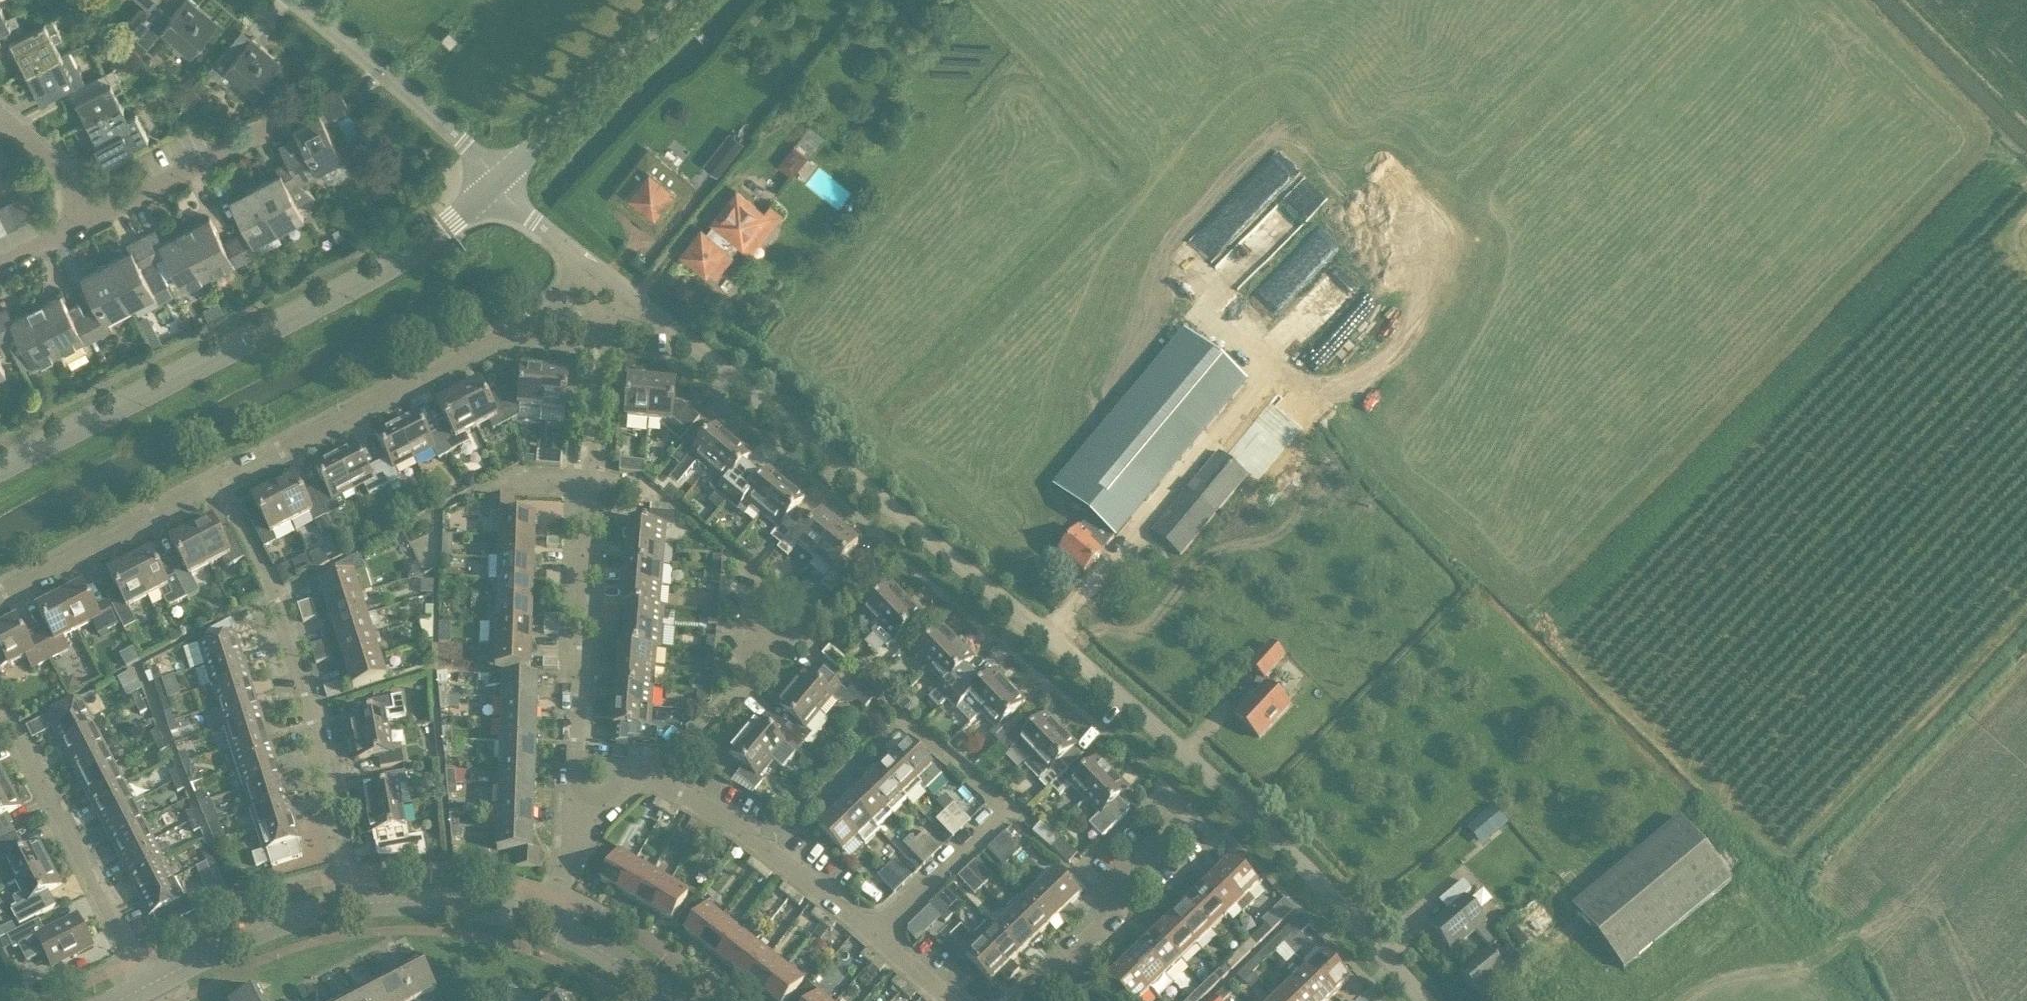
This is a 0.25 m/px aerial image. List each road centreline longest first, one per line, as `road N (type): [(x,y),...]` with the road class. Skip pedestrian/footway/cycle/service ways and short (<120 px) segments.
road 1 (residential): [(1426,1000),(1279,841),(1136,710),(599,272)]
road 2 (tertiary): [(0,465),(334,293),(454,220),(497,180)]
road 3 (residential): [(578,781),(599,272)]
road 4 (residential): [(355,905),(276,598),(223,484)]
road 5 (residential): [(223,484),(546,325),(599,272)]
road 6 (residential): [(145,986),(0,713)]
road 7 (residential): [(910,726),(1001,808),(875,937)]
road 8 (residential): [(497,180),(293,0)]
road 9 (tertiary): [(497,180),(685,0)]
road 10 (residential): [(0,594),(223,484)]
road 11 (residential): [(875,937),(727,817),(675,793)]
road 12 (residential): [(1049,980),(1115,914),(1113,884),(1199,811)]
road 13 (tertiary): [(145,986),(276,922),(355,905)]
road 14 (residential): [(110,203),(282,115)]
road 15 (tertiary): [(355,905),(491,909),(544,925)]
road 16 (residential): [(675,793),(781,663)]
road 17 (tertiary): [(544,925),(602,949),(678,1000)]
road 18 (residential): [(544,925),(558,894),(578,781)]
road 19 (residential): [(110,203),(0,115)]
road 20 (residential): [(599,272),(497,180)]
road 21 (residential): [(0,258),(110,203)]

